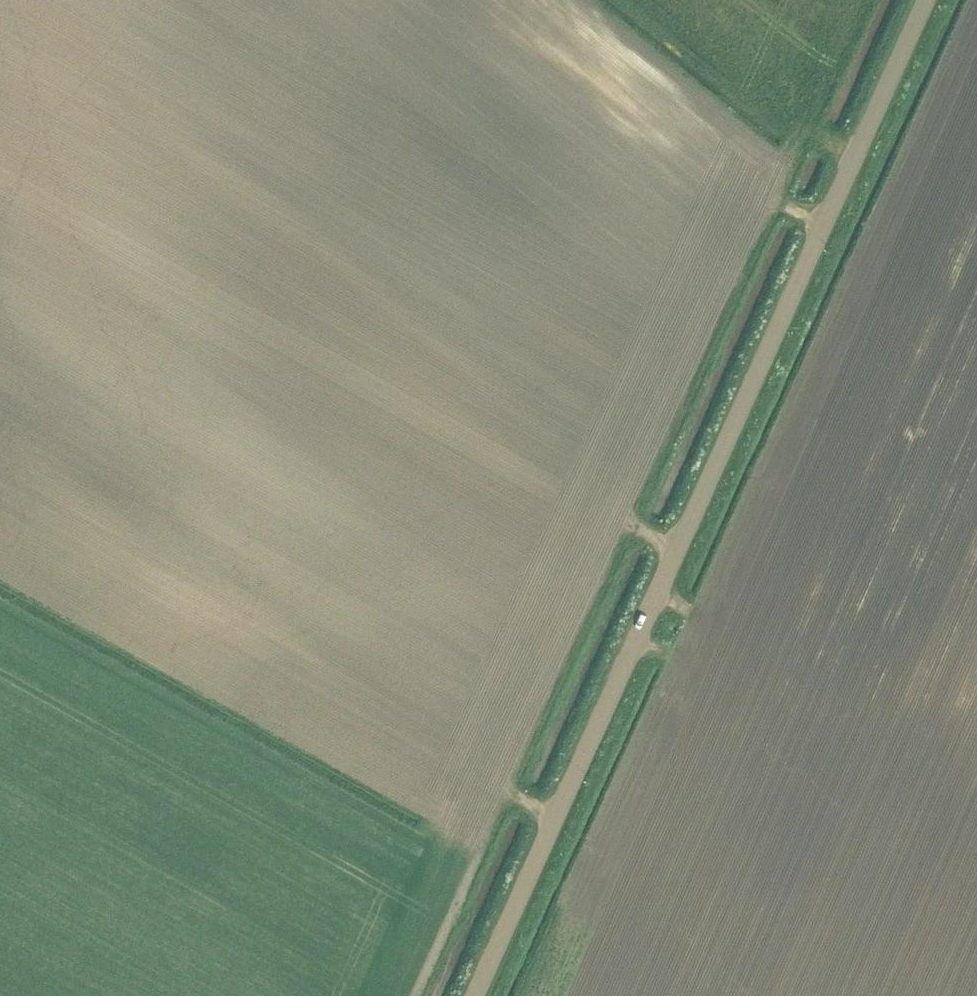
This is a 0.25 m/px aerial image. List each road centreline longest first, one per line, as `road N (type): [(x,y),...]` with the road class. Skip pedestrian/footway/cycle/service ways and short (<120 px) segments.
road 1 (unclassified): [(476,995),(925,0)]

